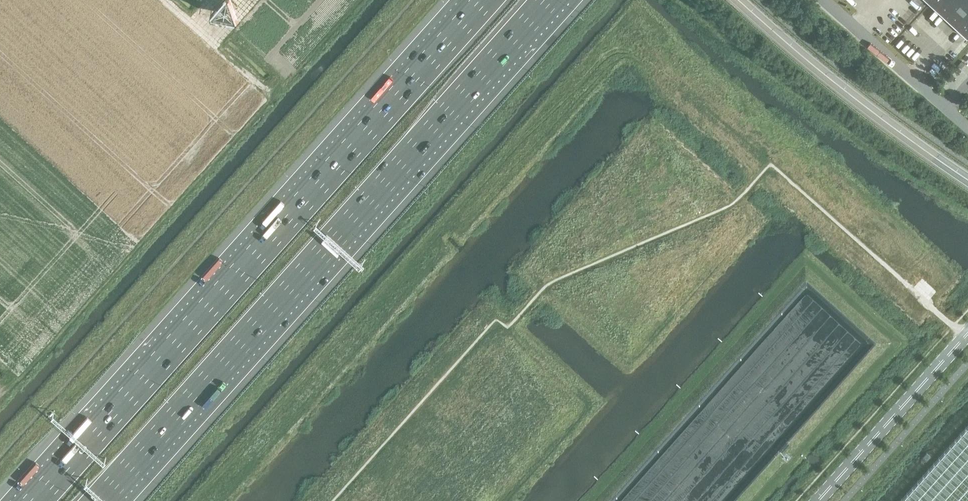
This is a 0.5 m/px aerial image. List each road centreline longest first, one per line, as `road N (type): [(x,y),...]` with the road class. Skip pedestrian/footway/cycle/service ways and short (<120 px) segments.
road 1 (motorway): [(483,0),(34,500)]
road 2 (motorway): [(99,500),(548,0)]
road 3 (tertiary): [(967,178),(842,89),(739,0)]
road 4 (unclassified): [(814,500),(967,329)]
road 5 (unclassified): [(824,0),(967,126)]

